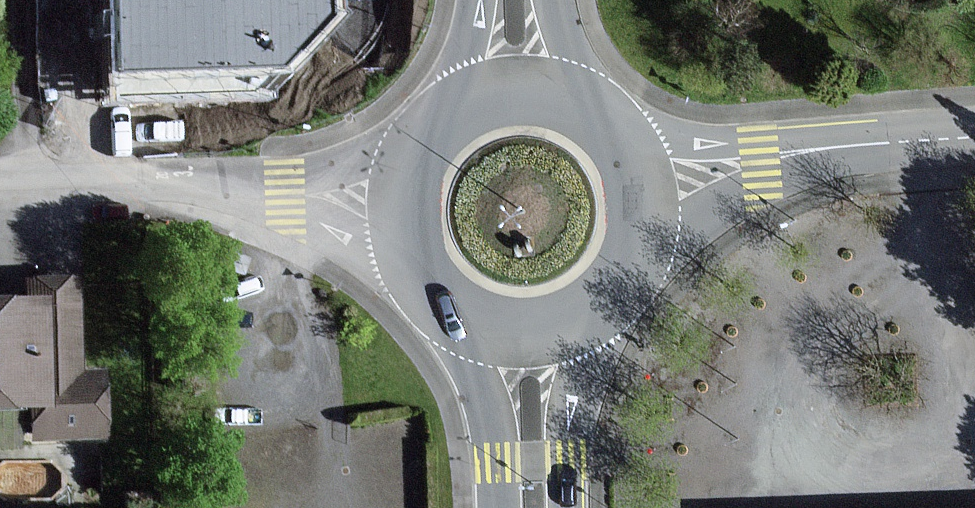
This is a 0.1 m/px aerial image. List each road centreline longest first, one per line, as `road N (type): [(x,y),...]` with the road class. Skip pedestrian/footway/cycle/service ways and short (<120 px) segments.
road 1 (residential): [(296,193),(0,178)]
road 2 (residential): [(636,247),(829,149)]
road 3 (primary): [(450,306),(482,388),(496,507)]
road 4 (residential): [(829,149),(622,144)]
road 5 (primary): [(569,507),(572,408),(594,305)]
road 6 (primary): [(450,306),(522,329),(594,305)]
road 7 (primary): [(594,115),(550,94),(516,90),(454,111)]
road 8 (residential): [(296,193),(419,271)]
road 9 (residential): [(974,137),(829,149)]
road 10 (residential): [(424,141),(296,193)]
road 11 (primary): [(424,141),(402,206),(419,271)]
road 12 (primary): [(594,115),(555,0)]

